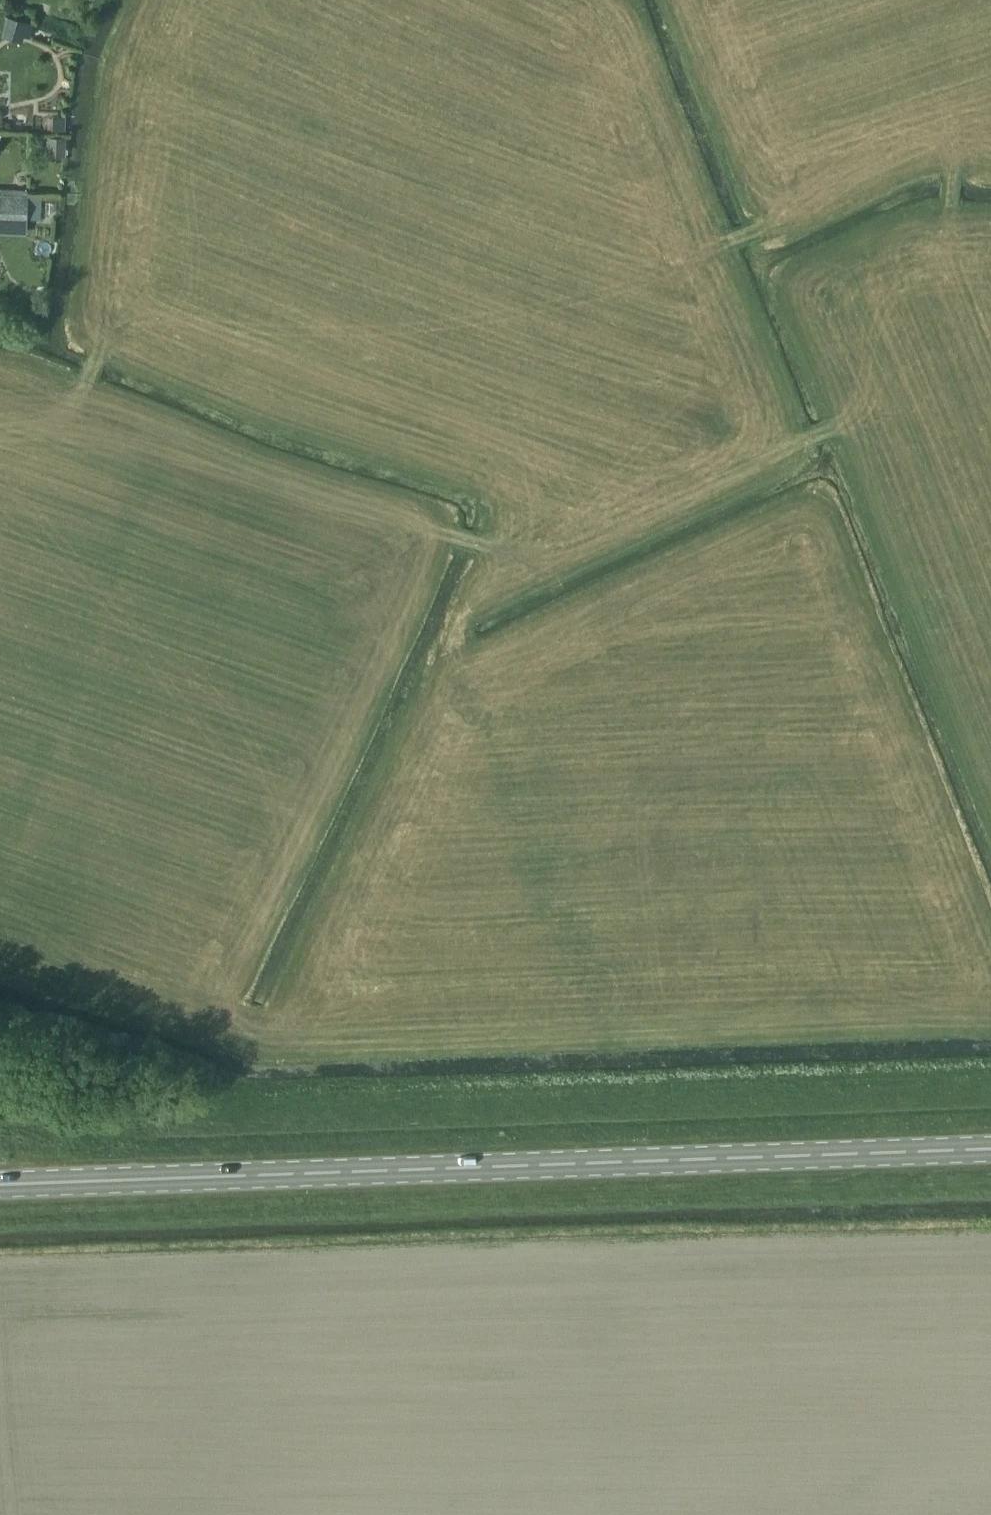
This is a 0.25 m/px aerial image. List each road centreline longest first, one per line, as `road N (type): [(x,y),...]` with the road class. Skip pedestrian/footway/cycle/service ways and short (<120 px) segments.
road 1 (primary): [(0,1183),(990,1147)]

